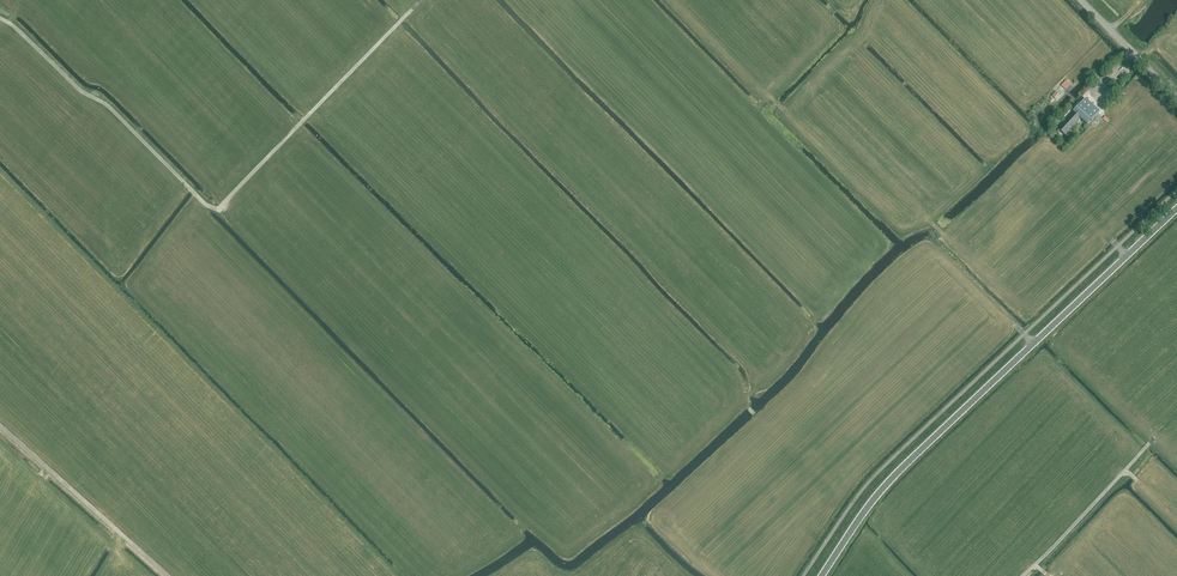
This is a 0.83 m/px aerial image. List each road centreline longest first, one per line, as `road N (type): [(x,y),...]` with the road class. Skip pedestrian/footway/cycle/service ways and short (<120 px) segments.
road 1 (track): [(0,18),(218,210),(421,0)]
road 2 (secondary): [(822,575),(886,484),(1176,208)]
road 3 (track): [(168,575),(0,426)]
road 4 (track): [(1155,437),(1022,575)]
road 5 (tertiary): [(1176,98),(1081,0)]

